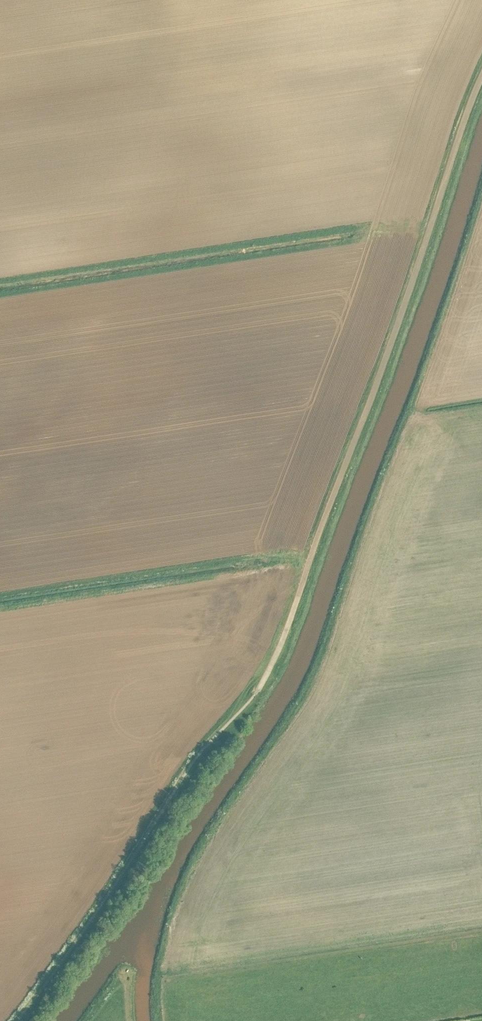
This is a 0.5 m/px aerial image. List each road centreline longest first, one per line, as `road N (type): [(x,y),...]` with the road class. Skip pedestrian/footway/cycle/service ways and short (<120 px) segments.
road 1 (unclassified): [(258,691),(481,81)]

